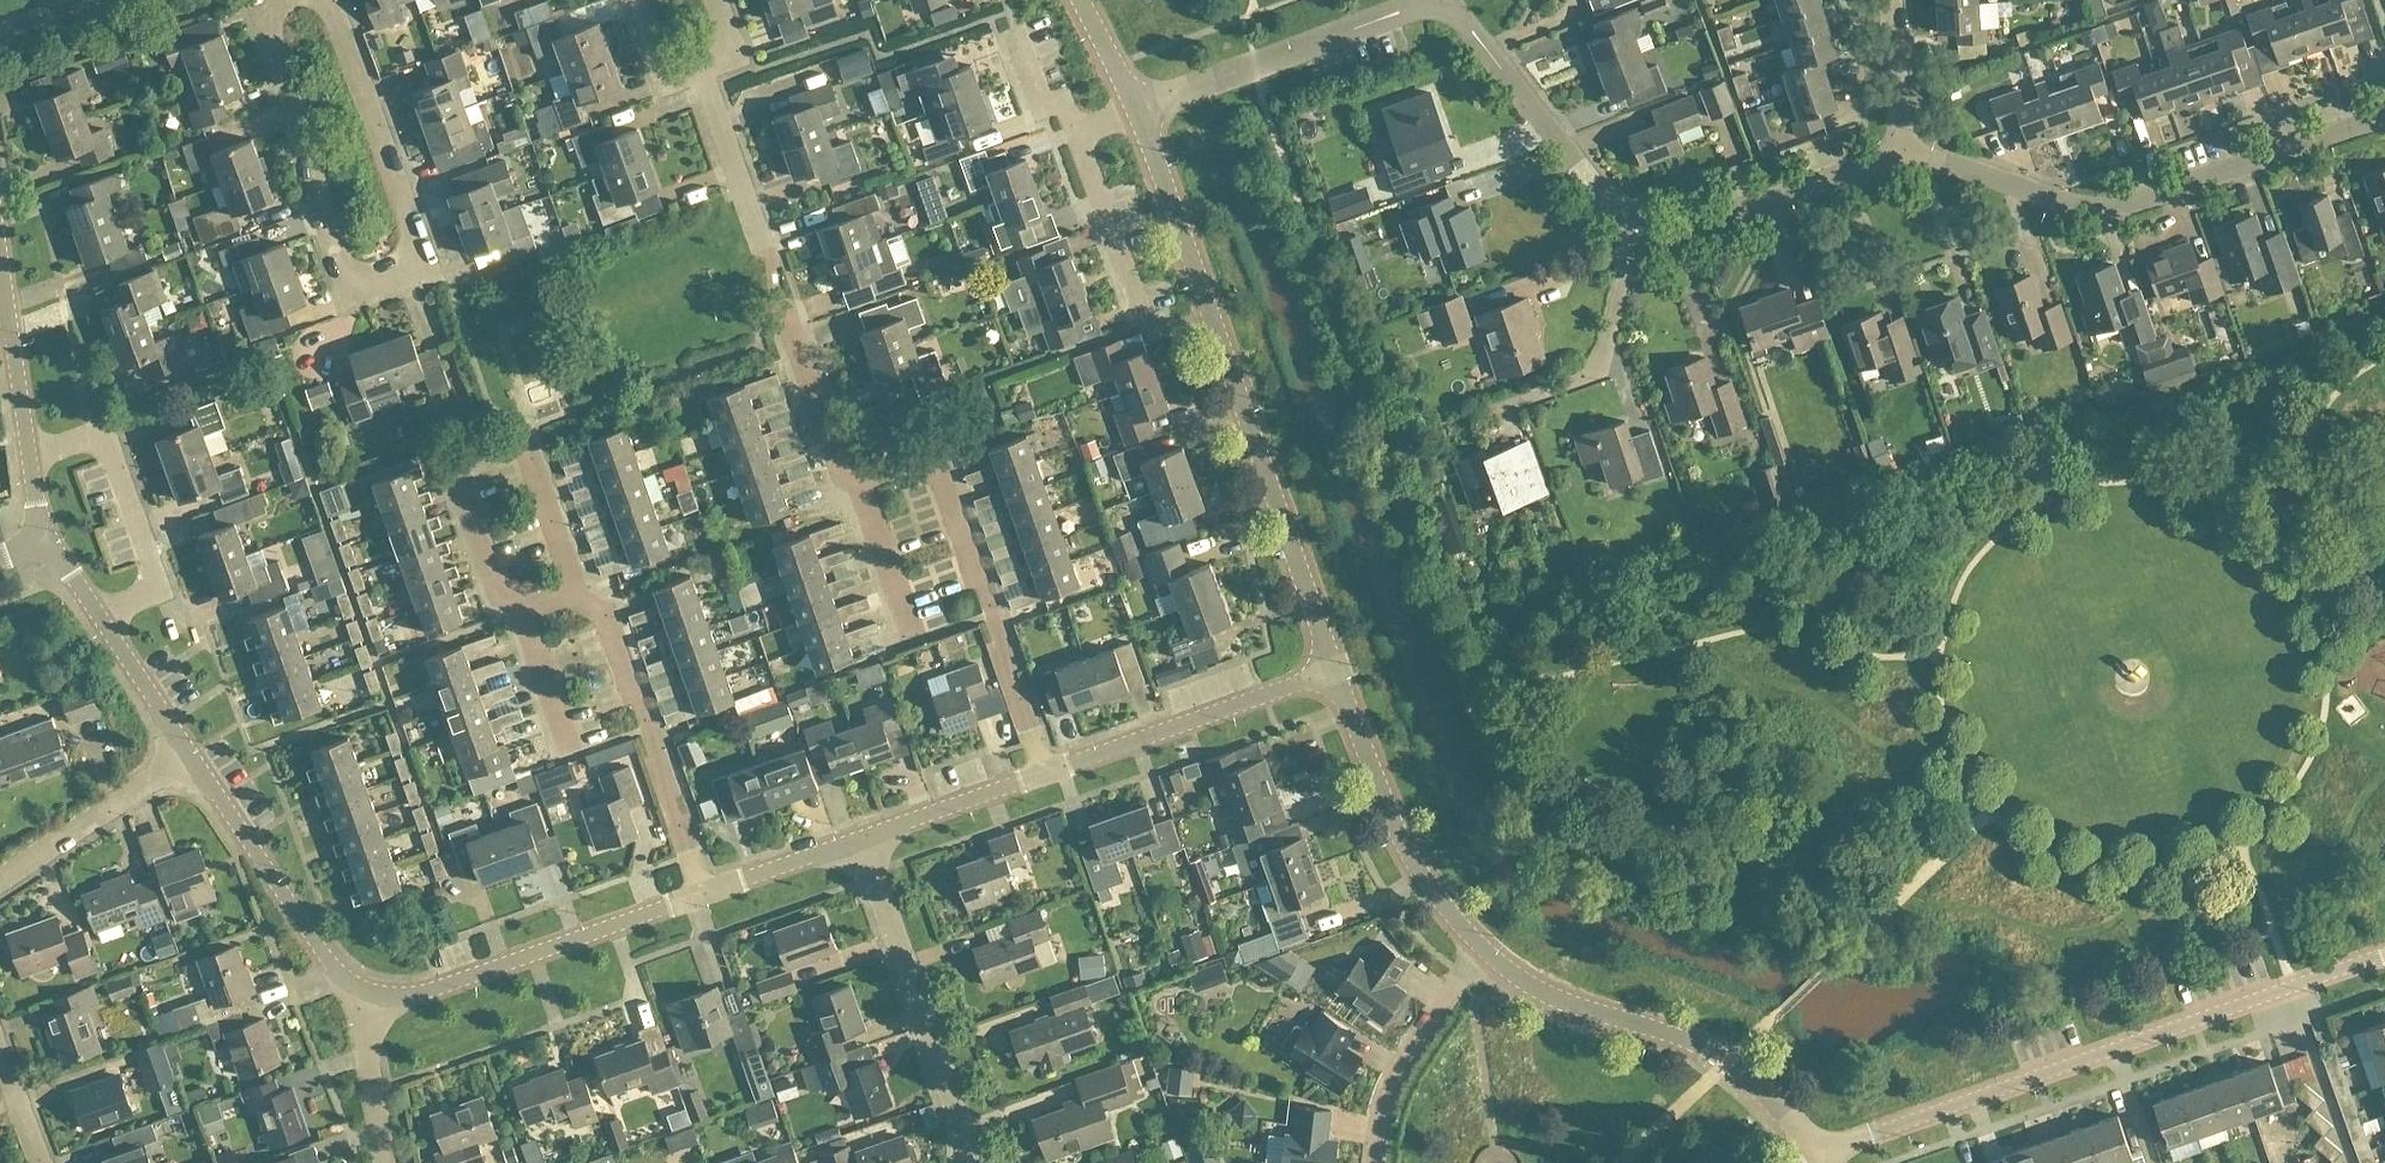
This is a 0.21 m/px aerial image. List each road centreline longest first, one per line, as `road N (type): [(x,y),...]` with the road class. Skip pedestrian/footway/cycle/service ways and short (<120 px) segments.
road 1 (residential): [(288,0),(278,10),(269,47),(334,257),(369,283),(402,272),(415,229),(347,34),(327,10)]
road 2 (tertiary): [(1813,1158),(2384,956)]
road 3 (tertiary): [(1335,673),(1137,108)]
road 4 (residential): [(1907,156),(2076,206),(2130,207),(2384,118)]
road 5 (residential): [(1048,773),(932,453),(850,483)]
road 6 (tertiary): [(1813,1158),(1794,1126),(1729,1062),(1567,1006),(1506,973),(1479,948)]
road 7 (residential): [(369,997),(417,996),(704,895)]
road 8 (residential): [(976,1162),(859,840)]
road 9 (residential): [(704,895),(604,613),(581,591)]
road 10 (tertiary): [(1479,948),(1398,836),(1335,673)]
road 11 (residential): [(1435,0),(1472,32),(1612,214),(1640,233)]
road 12 (residential): [(369,997),(326,962),(186,756)]
road 13 (residential): [(1048,773),(1335,673)]
road 14 (residential): [(1137,108),(1396,13),(1413,0)]
road 15 (residential): [(699,76),(761,250),(770,257),(790,340)]
road 16 (residential): [(101,625),(141,594),(149,571),(107,457),(80,444),(27,457)]
road 17 (residential): [(1640,233),(1670,234),(1907,156)]
road 18 (residential): [(1497,412),(1583,377),(1601,361),(1640,233)]
road 19 (residential): [(1369,1162),(1388,1090),(1479,948)]
road 20 (residential): [(0,887),(186,756)]
road 21 (residential): [(1143,320),(1071,129)]
road 22 (residential): [(859,840),(1048,773)]
road 23 (residential): [(520,611),(494,590),(450,455)]
road 24 (residential): [(581,591),(527,429)]
road 25 (residential): [(387,1162),(367,1046),(369,997)]
road 26 (residential): [(850,483),(907,639)]
road 27 (residential): [(704,895),(859,840)]
road 28 (residential): [(27,457),(4,297)]
road 29 (residential): [(1907,156),(1894,0)]
road 30 (residential): [(186,756),(101,625)]
road 31 (residential): [(850,483),(790,340)]
road 32 (residential): [(568,750),(520,611)]
road 33 (residential): [(1071,129),(1060,101),(1041,107),(1012,30)]
road 34 (residential): [(47,1162),(0,1043)]
road 35 (residential): [(1137,108),(1082,0)]

